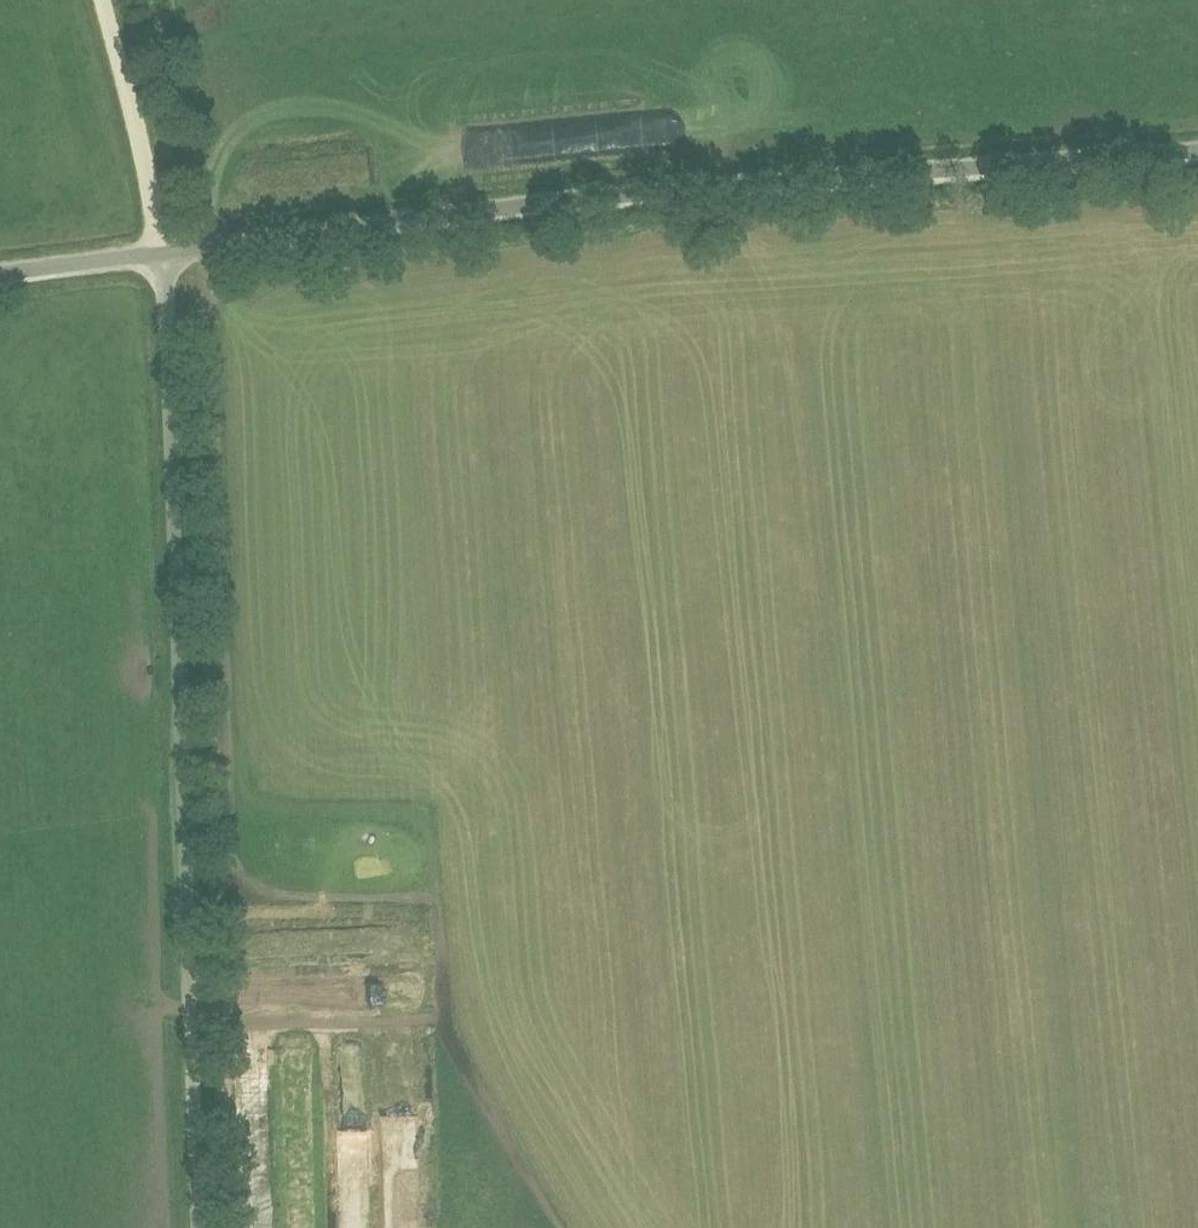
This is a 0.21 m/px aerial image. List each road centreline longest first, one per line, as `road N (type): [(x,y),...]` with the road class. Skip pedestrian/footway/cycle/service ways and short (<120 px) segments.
road 1 (unclassified): [(164,254),(1197,145)]
road 2 (unclassified): [(199,1227),(164,254)]
road 3 (track): [(103,0),(164,254)]
road 4 (unclassified): [(0,274),(164,254)]

